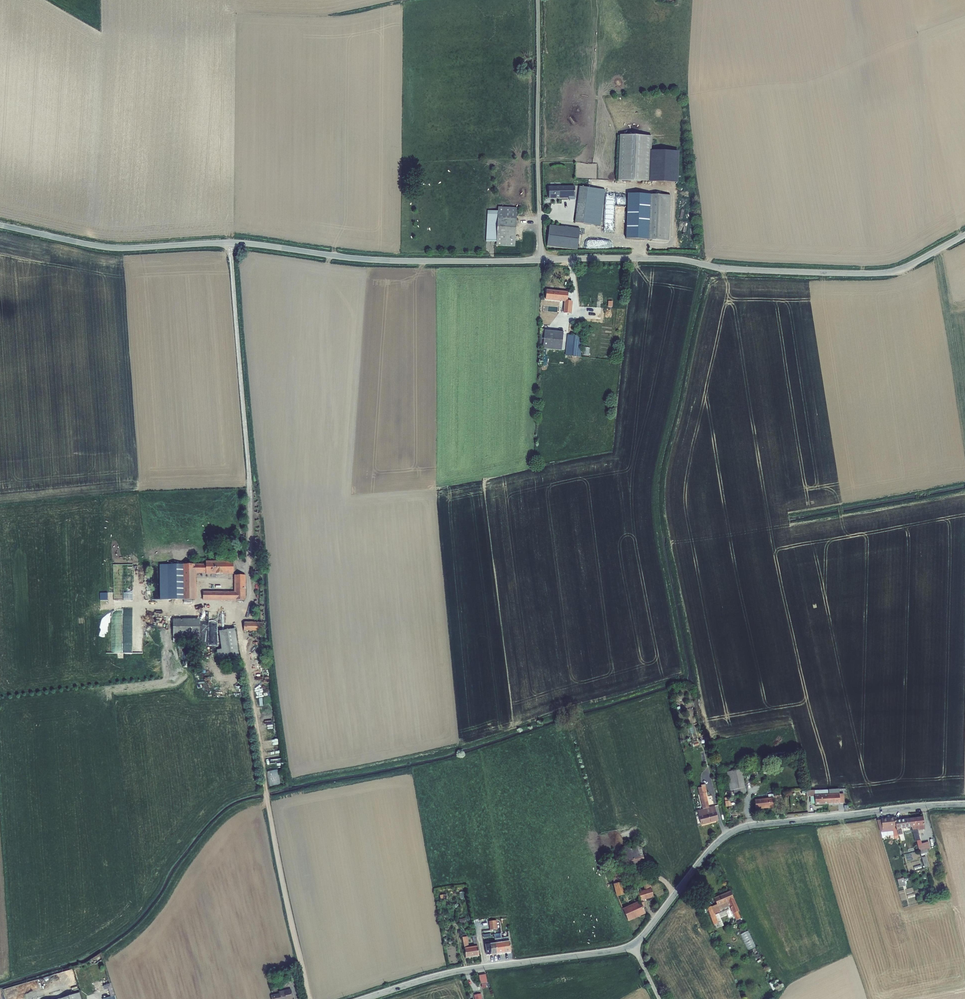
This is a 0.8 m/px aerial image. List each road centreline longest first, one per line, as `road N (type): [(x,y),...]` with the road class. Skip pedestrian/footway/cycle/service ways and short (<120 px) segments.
road 1 (unclassified): [(540,260),(353,258),(231,243),(105,247),(0,225)]
road 2 (unclassified): [(964,235),(883,273),(757,271),(680,259),(540,260)]
road 3 (track): [(231,243),(250,487),(250,605),(239,629)]
road 4 (unclassified): [(964,804),(735,830),(632,945)]
road 5 (unclassified): [(632,945),(454,972),(364,998)]
road 6 (unclassified): [(539,0),(540,260)]

